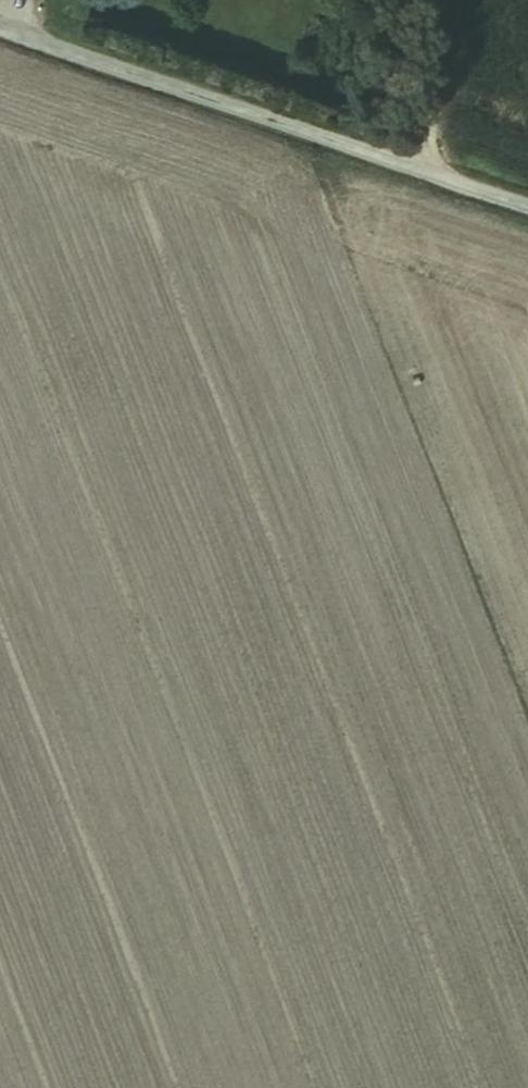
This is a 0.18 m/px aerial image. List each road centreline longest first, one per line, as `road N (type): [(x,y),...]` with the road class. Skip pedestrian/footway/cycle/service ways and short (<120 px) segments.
road 1 (unclassified): [(527,205),(0,28)]
road 2 (track): [(426,172),(422,0)]

